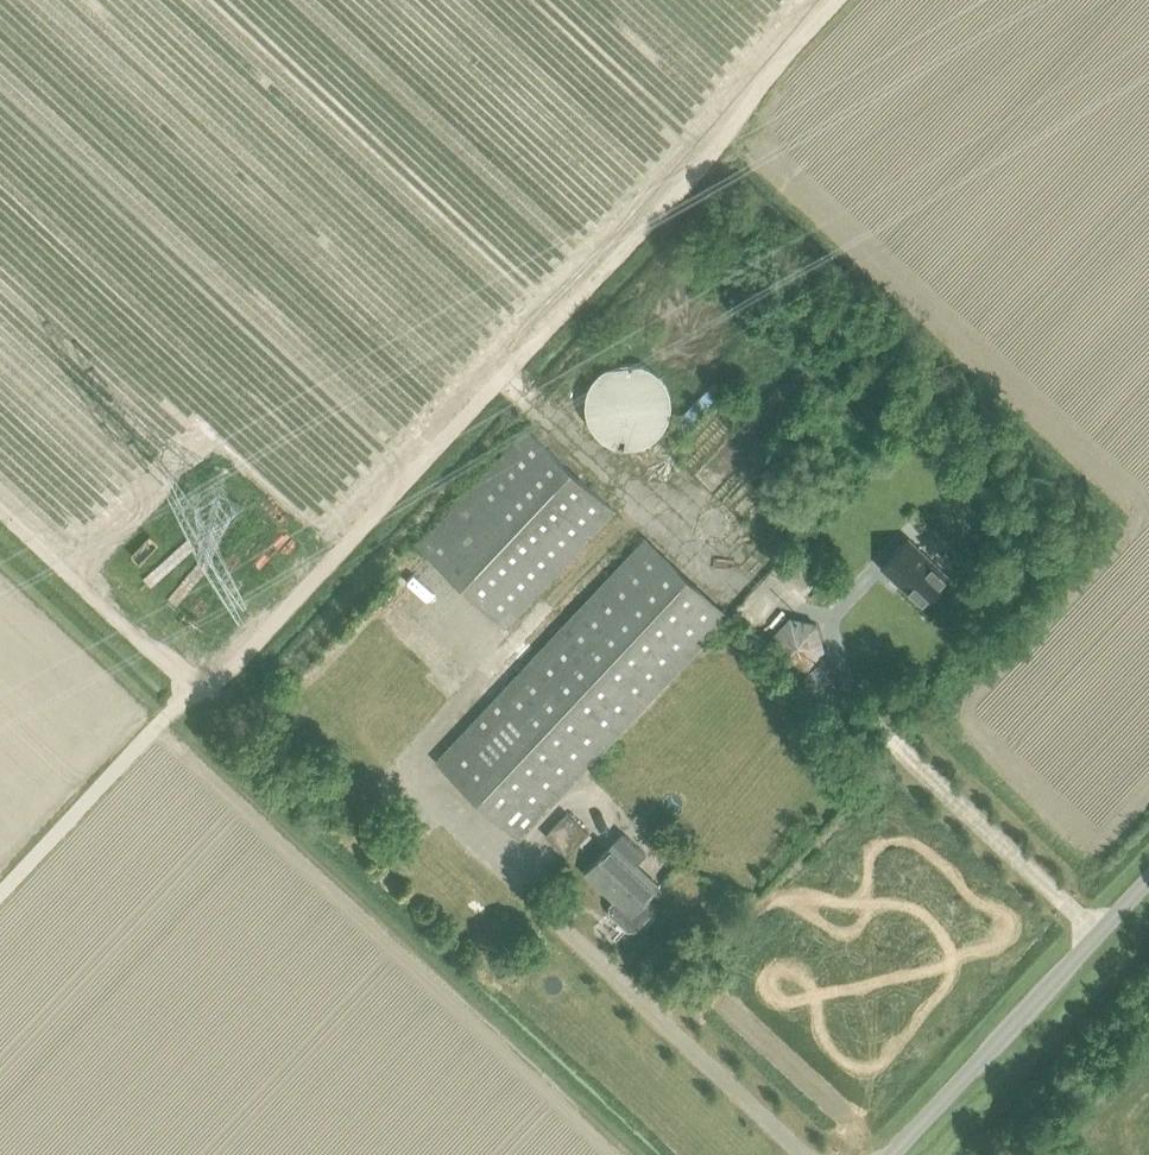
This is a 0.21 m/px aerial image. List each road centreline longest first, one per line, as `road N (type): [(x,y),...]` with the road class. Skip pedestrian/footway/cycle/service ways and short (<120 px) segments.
road 1 (unclassified): [(1148,879),(877,1154)]

